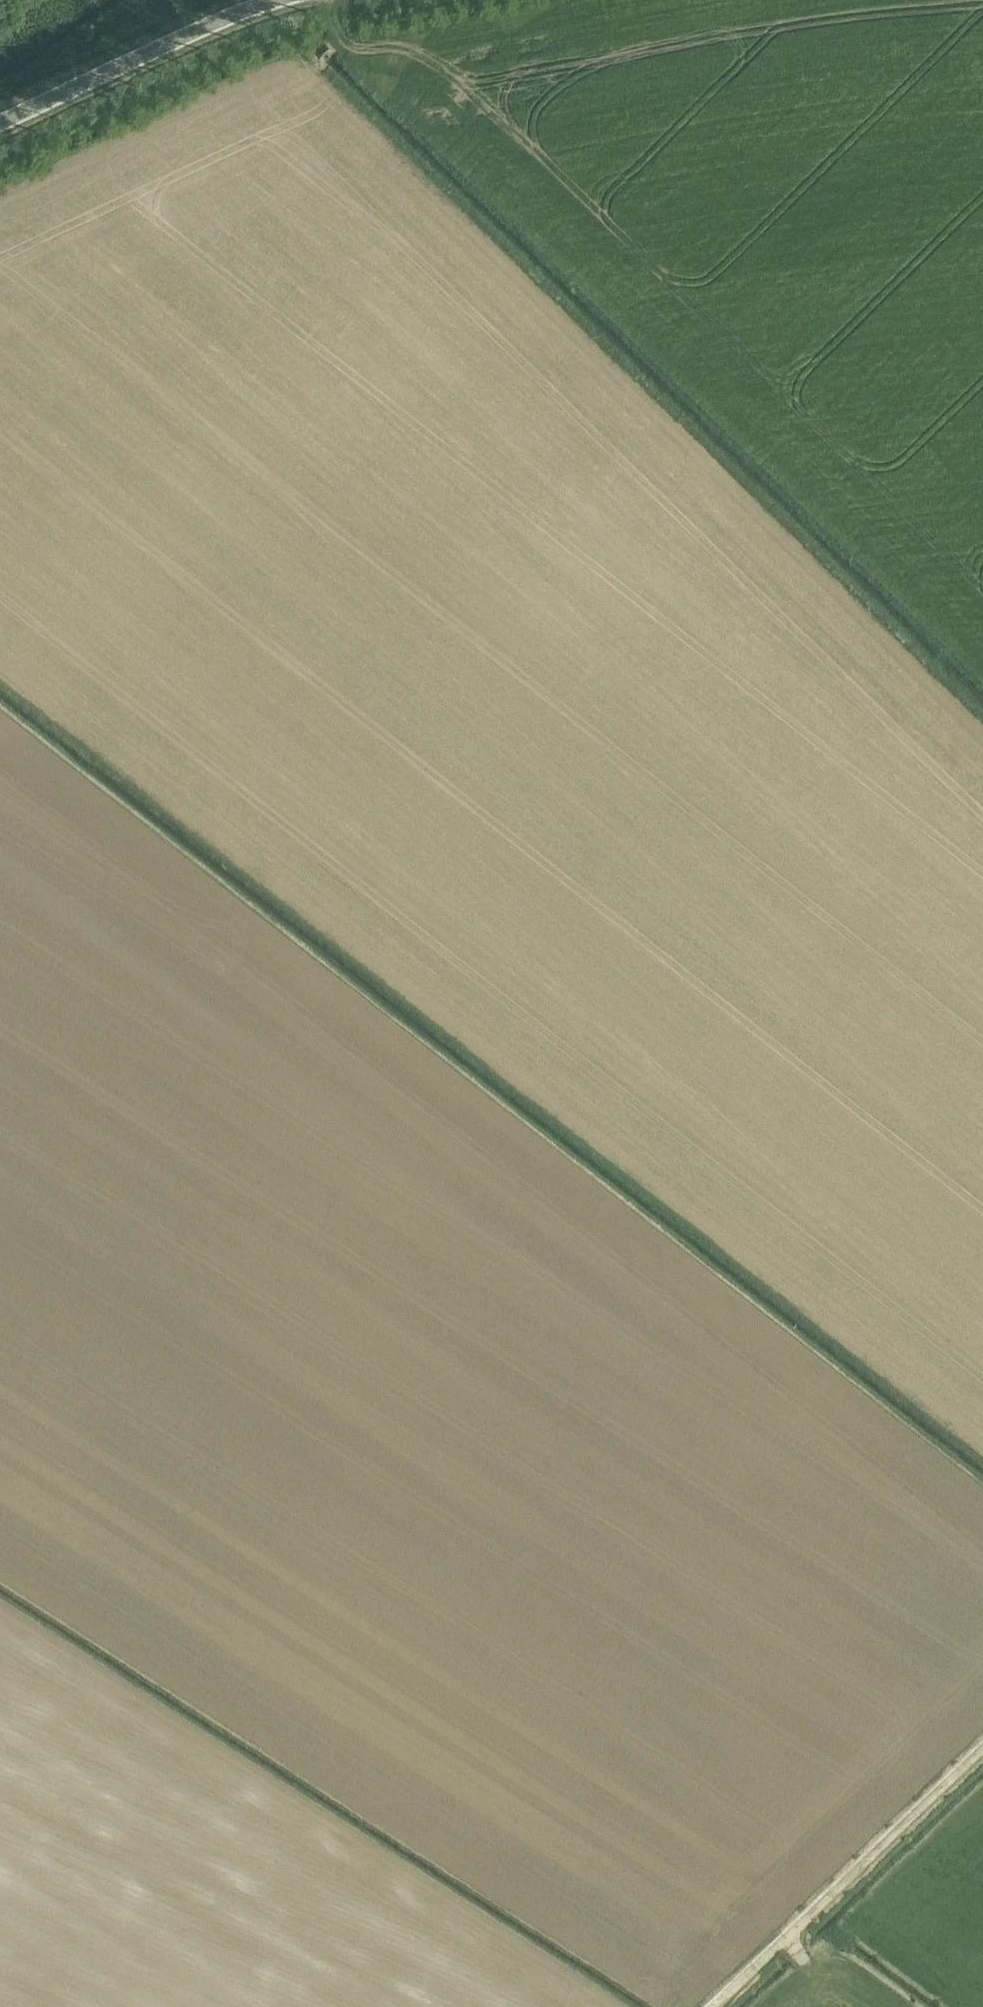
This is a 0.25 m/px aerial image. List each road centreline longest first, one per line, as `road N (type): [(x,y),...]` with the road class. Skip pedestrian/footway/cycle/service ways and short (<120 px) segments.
road 1 (track): [(713,2006),(982,1749)]
road 2 (unclassified): [(273,0),(0,123)]

